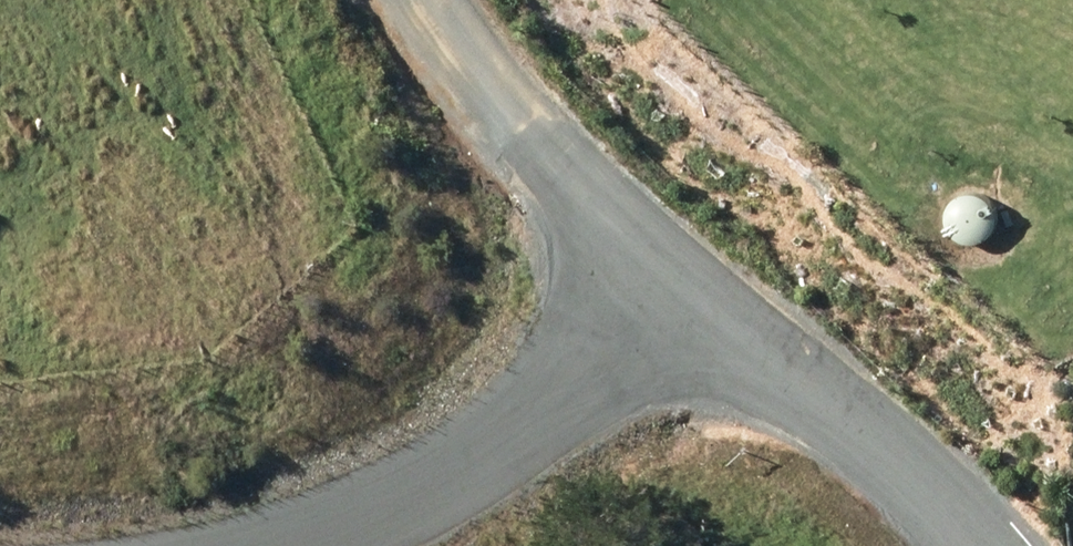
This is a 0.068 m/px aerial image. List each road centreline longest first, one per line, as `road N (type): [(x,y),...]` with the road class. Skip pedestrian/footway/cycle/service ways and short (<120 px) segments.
road 1 (unclassified): [(624,387),(584,227),(438,0)]
road 2 (unclassified): [(996,545),(936,475),(811,409),(712,376),(624,387)]
road 3 (unclassified): [(295,545),(435,486),(522,432),(624,387)]

